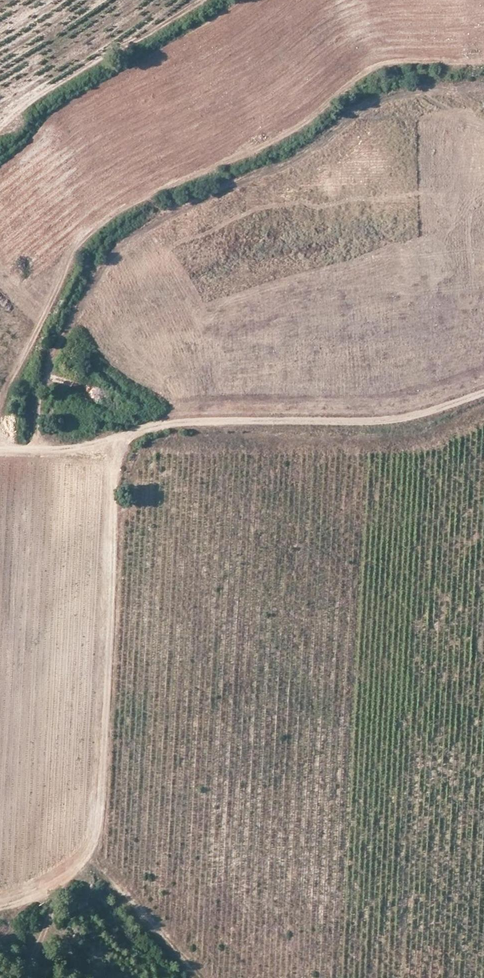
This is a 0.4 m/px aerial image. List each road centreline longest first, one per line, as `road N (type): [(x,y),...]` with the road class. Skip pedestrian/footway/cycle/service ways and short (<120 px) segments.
road 1 (track): [(18,449),(1,420),(7,392),(80,242),(99,221),(262,149),(373,69),(483,61)]
road 2 (track): [(140,428),(119,452),(99,833),(89,859),(52,892),(0,911)]
road 3 (track): [(0,449),(70,449),(183,421),(422,416),(483,392)]
road 4 (track): [(204,977),(89,859)]

